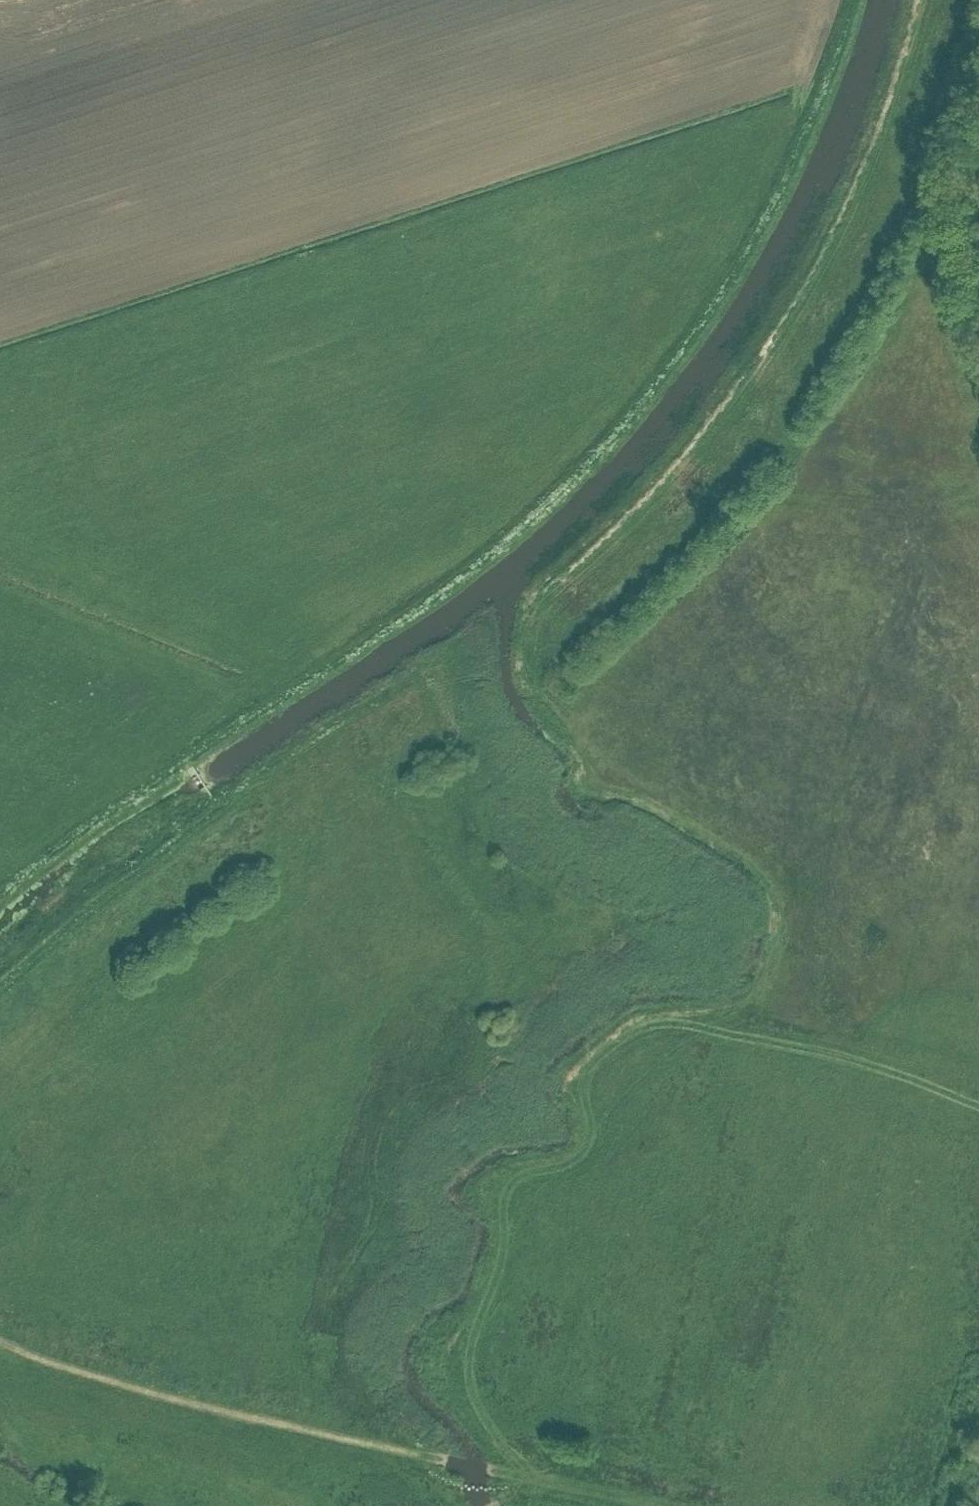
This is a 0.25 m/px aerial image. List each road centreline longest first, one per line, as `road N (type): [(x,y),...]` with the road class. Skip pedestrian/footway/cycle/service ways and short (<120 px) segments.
road 1 (track): [(542,1484),(322,1420)]

